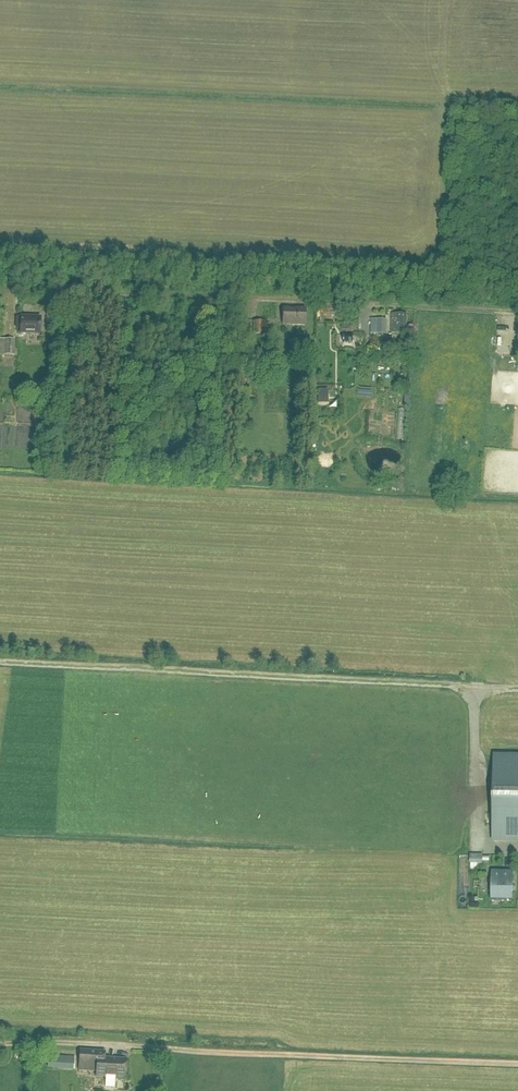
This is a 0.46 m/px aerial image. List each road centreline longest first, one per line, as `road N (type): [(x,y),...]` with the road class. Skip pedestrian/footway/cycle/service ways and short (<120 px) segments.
road 1 (track): [(517,690),(0,663)]
road 2 (track): [(517,1064),(0,1041)]
road 3 (track): [(517,311),(7,286)]

